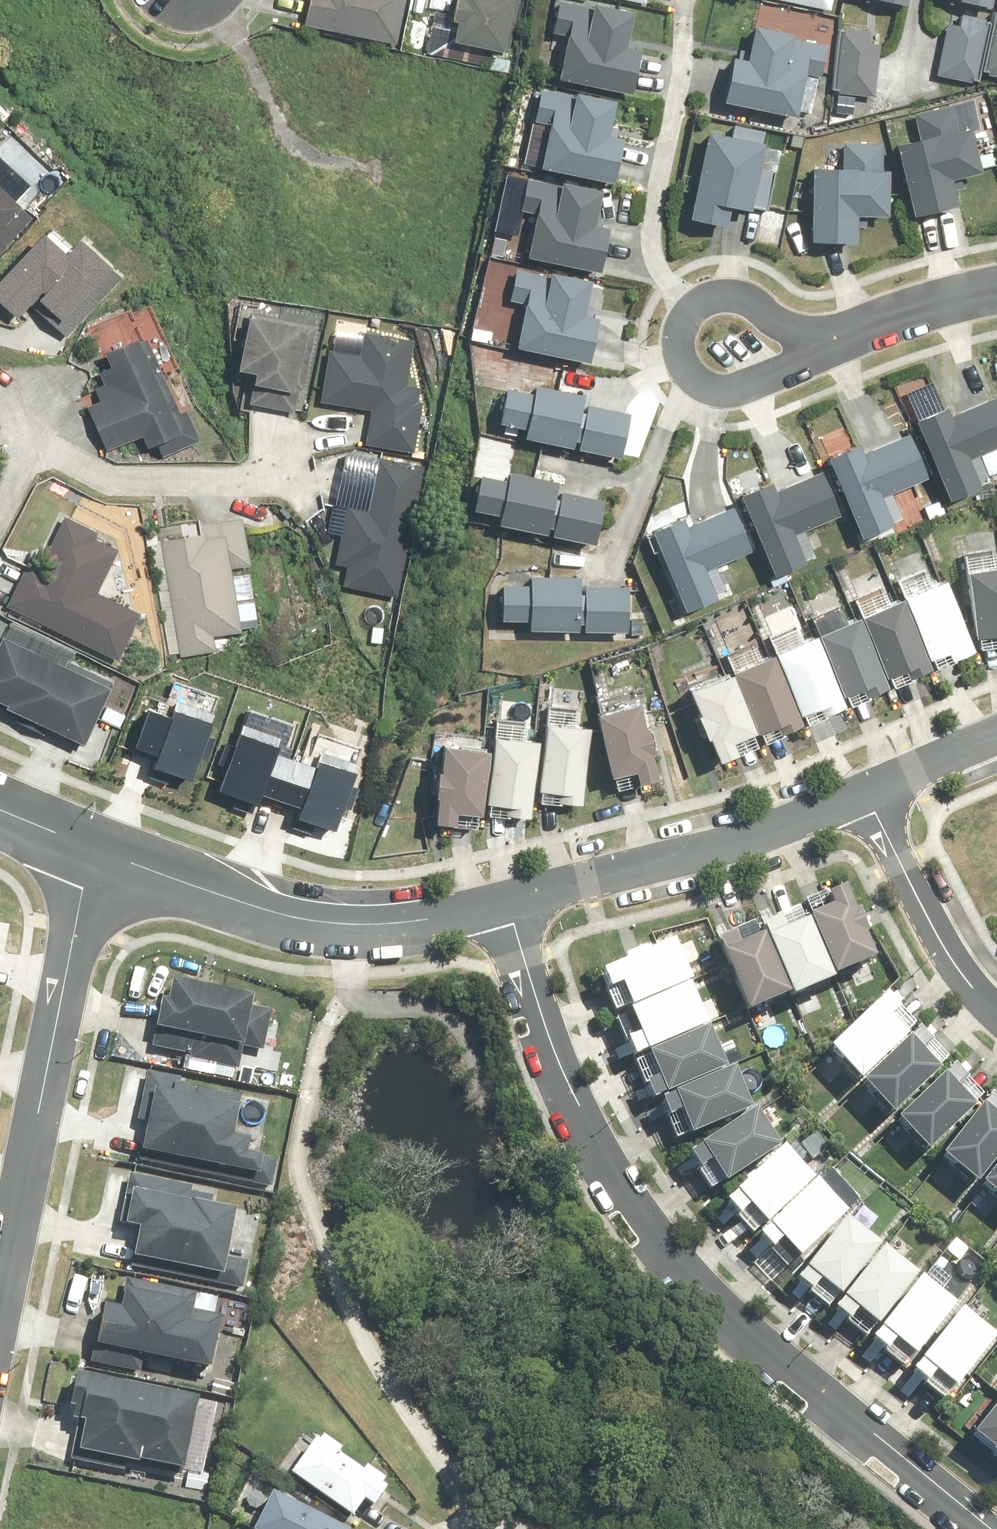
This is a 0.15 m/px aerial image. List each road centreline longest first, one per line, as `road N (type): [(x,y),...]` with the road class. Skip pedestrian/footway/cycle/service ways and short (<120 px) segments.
road 1 (residential): [(990,1528),(720,1297),(626,1193),(568,1083),(504,901)]
road 2 (residential): [(92,852),(0,1307)]
road 3 (residential): [(92,852),(277,912),(335,922),(404,923),(504,901)]
road 4 (residential): [(504,901),(761,833),(860,793)]
road 5 (residential): [(691,305),(656,258),(649,222),(690,0)]
road 6 (residential): [(996,1012),(934,931),(860,793)]
road 7 (residential): [(827,348),(739,385),(711,381),(677,351),(677,325),(691,305)]
road 8 (residential): [(996,296),(827,348)]
road 9 (residential): [(691,305),(723,296),(754,302),(827,348)]
road 10 (residential): [(860,793),(996,734)]

